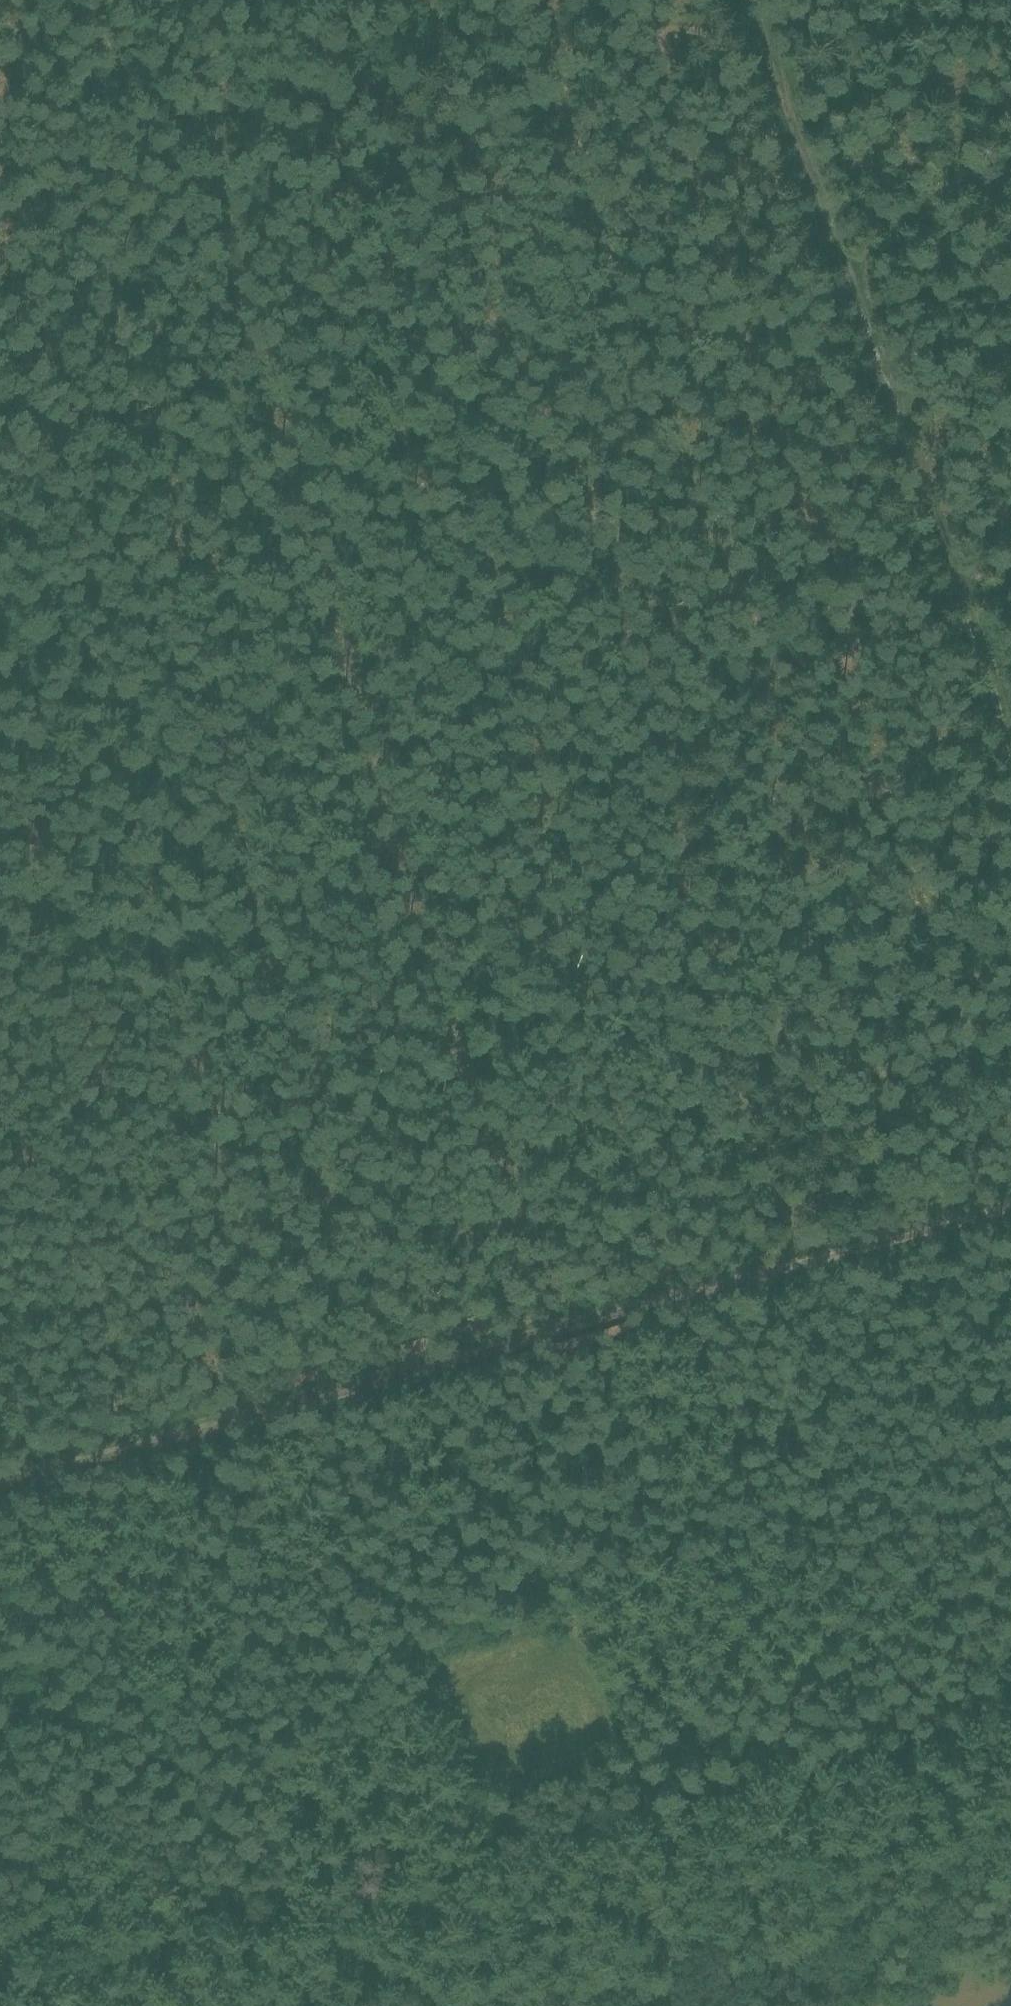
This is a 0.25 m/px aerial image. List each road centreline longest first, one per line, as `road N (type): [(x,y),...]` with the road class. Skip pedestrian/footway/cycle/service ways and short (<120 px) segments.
road 1 (track): [(0,1494),(1010,1219)]
road 2 (track): [(1010,767),(756,0)]
road 3 (track): [(337,1403),(385,1557),(447,1671)]

